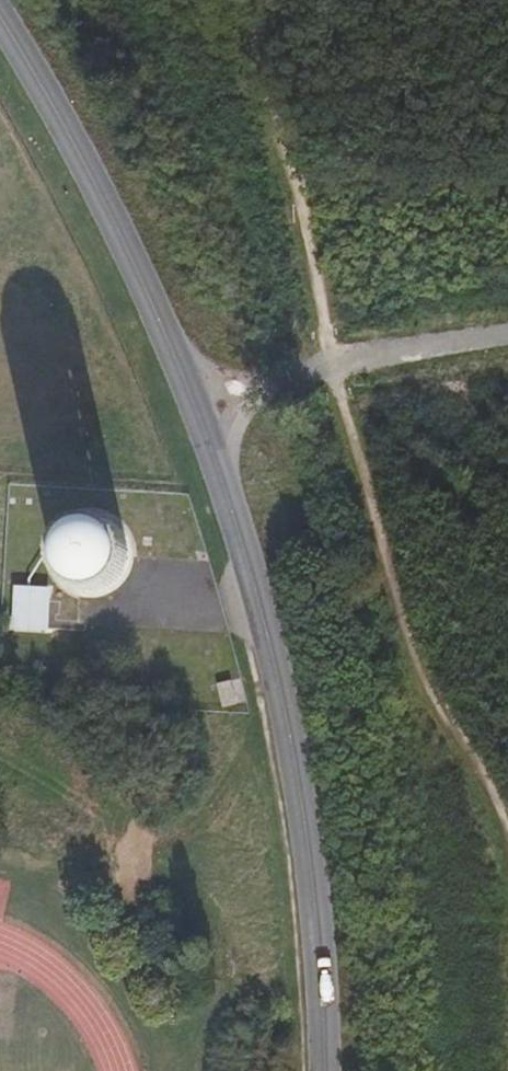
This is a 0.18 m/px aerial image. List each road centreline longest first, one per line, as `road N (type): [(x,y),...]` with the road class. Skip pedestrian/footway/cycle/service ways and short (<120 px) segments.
road 1 (track): [(269,0),(332,312),(322,359),(329,388),(444,710),(507,830)]
road 2 (unclassified): [(325,1070),(319,910),(302,804),(266,628),(194,400)]
road 3 (unclassified): [(194,400),(90,159),(0,6)]
road 4 (unclassified): [(194,400),(323,363),(507,335)]

